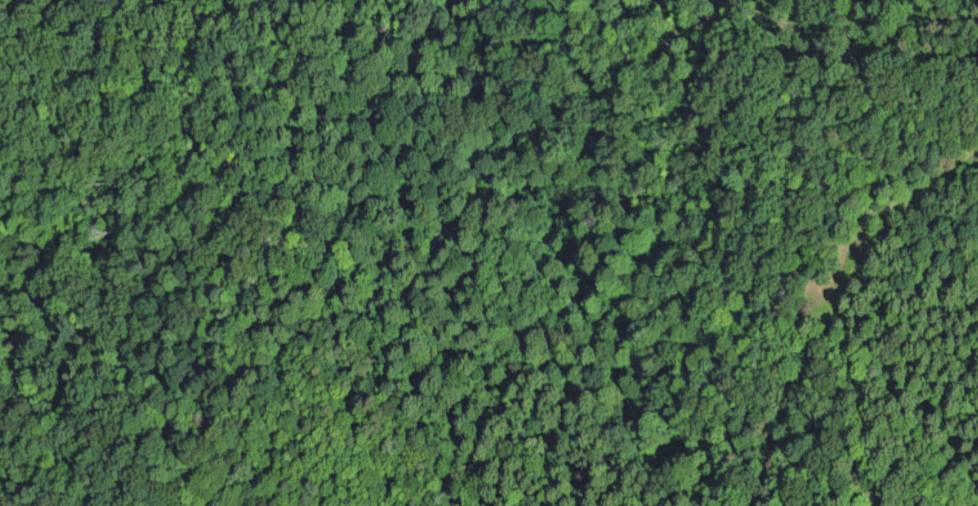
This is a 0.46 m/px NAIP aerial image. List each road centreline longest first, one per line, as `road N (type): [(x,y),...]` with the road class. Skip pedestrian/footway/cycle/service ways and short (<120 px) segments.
road 1 (residential): [(769,505),(906,243),(977,202)]

